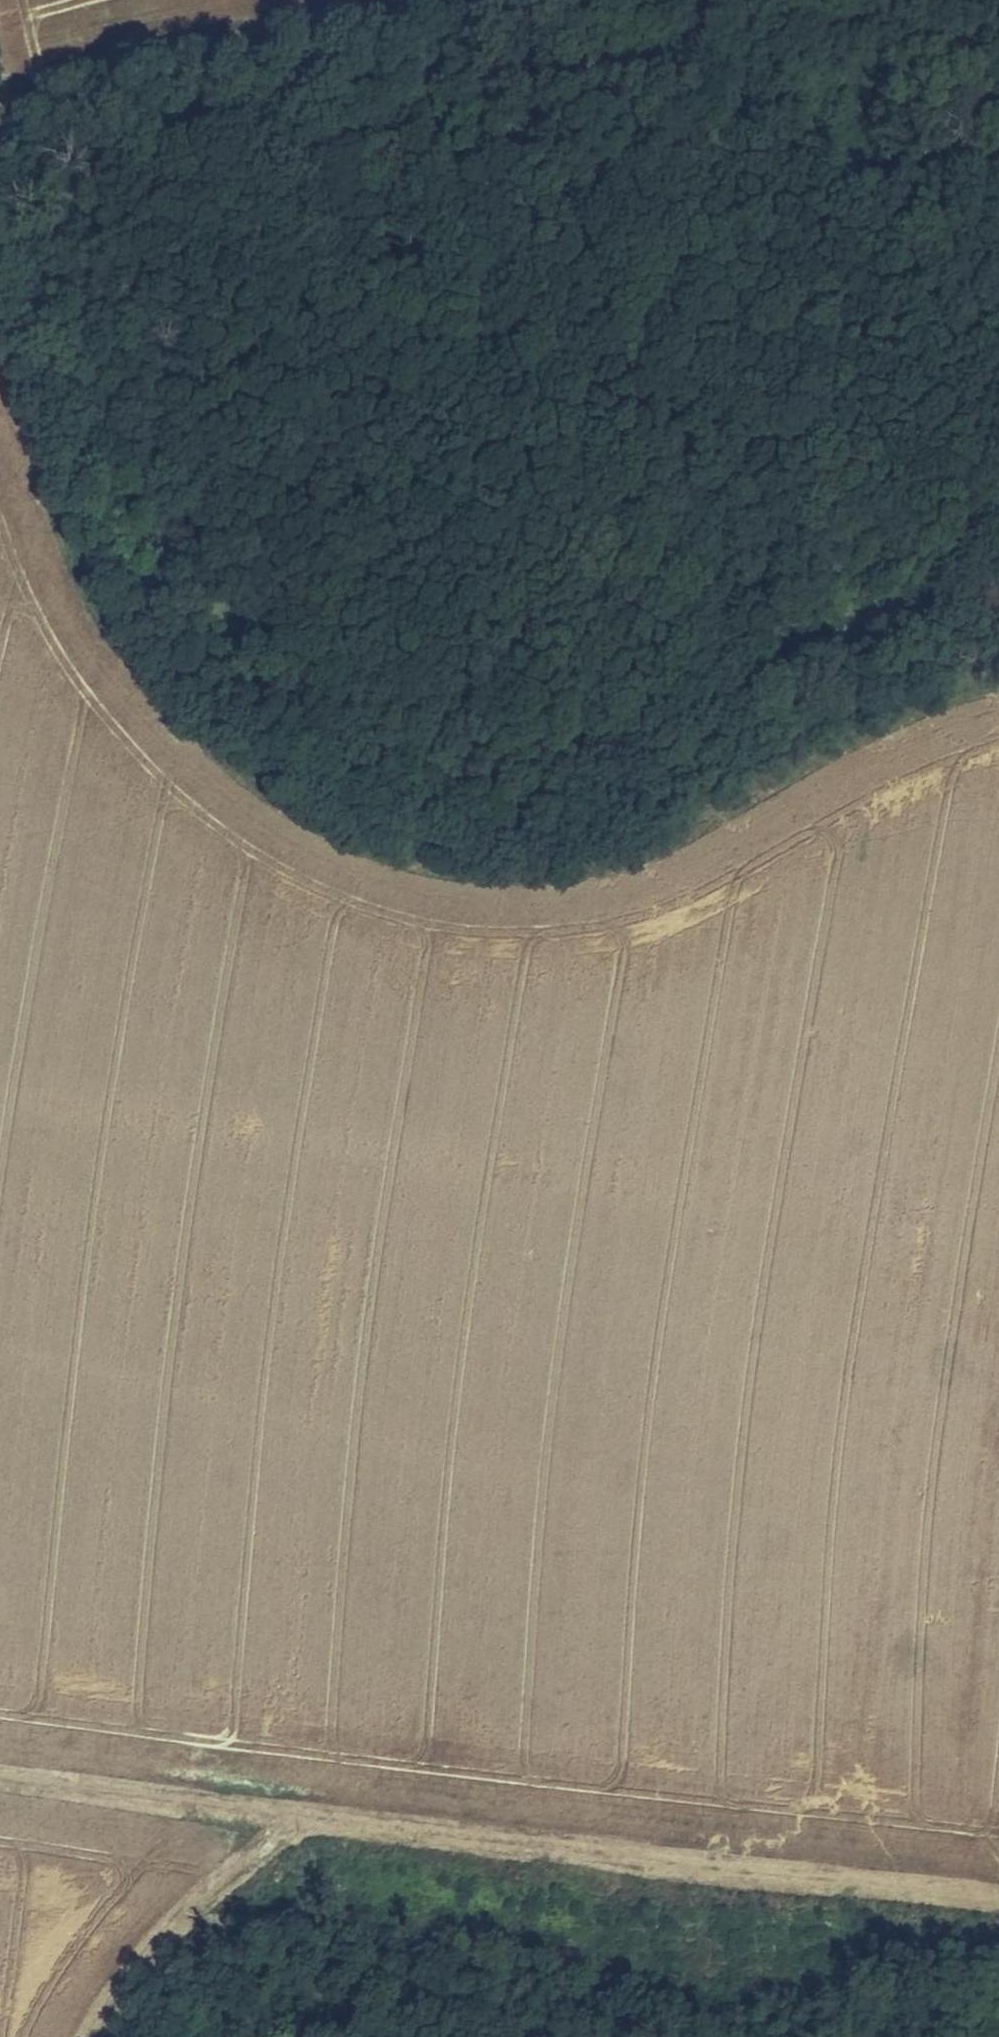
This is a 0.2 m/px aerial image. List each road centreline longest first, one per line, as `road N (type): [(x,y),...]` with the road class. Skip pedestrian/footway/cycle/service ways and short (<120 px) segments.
road 1 (track): [(0,1771),(263,1807)]

